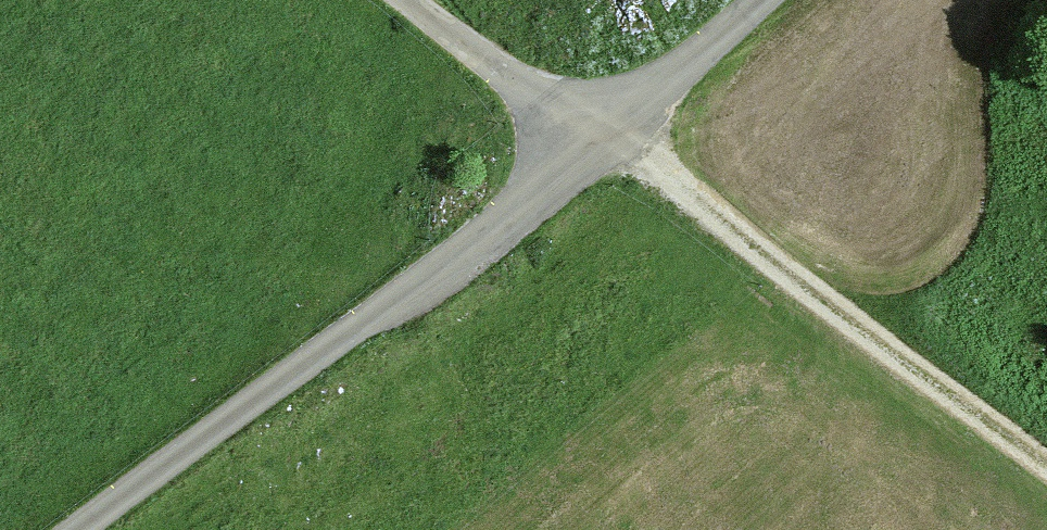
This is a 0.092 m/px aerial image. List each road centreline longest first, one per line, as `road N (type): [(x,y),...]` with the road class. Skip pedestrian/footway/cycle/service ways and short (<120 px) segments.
road 1 (unclassified): [(760,0),(607,130),(79,529)]
road 2 (track): [(410,0),(607,130),(1046,469)]

